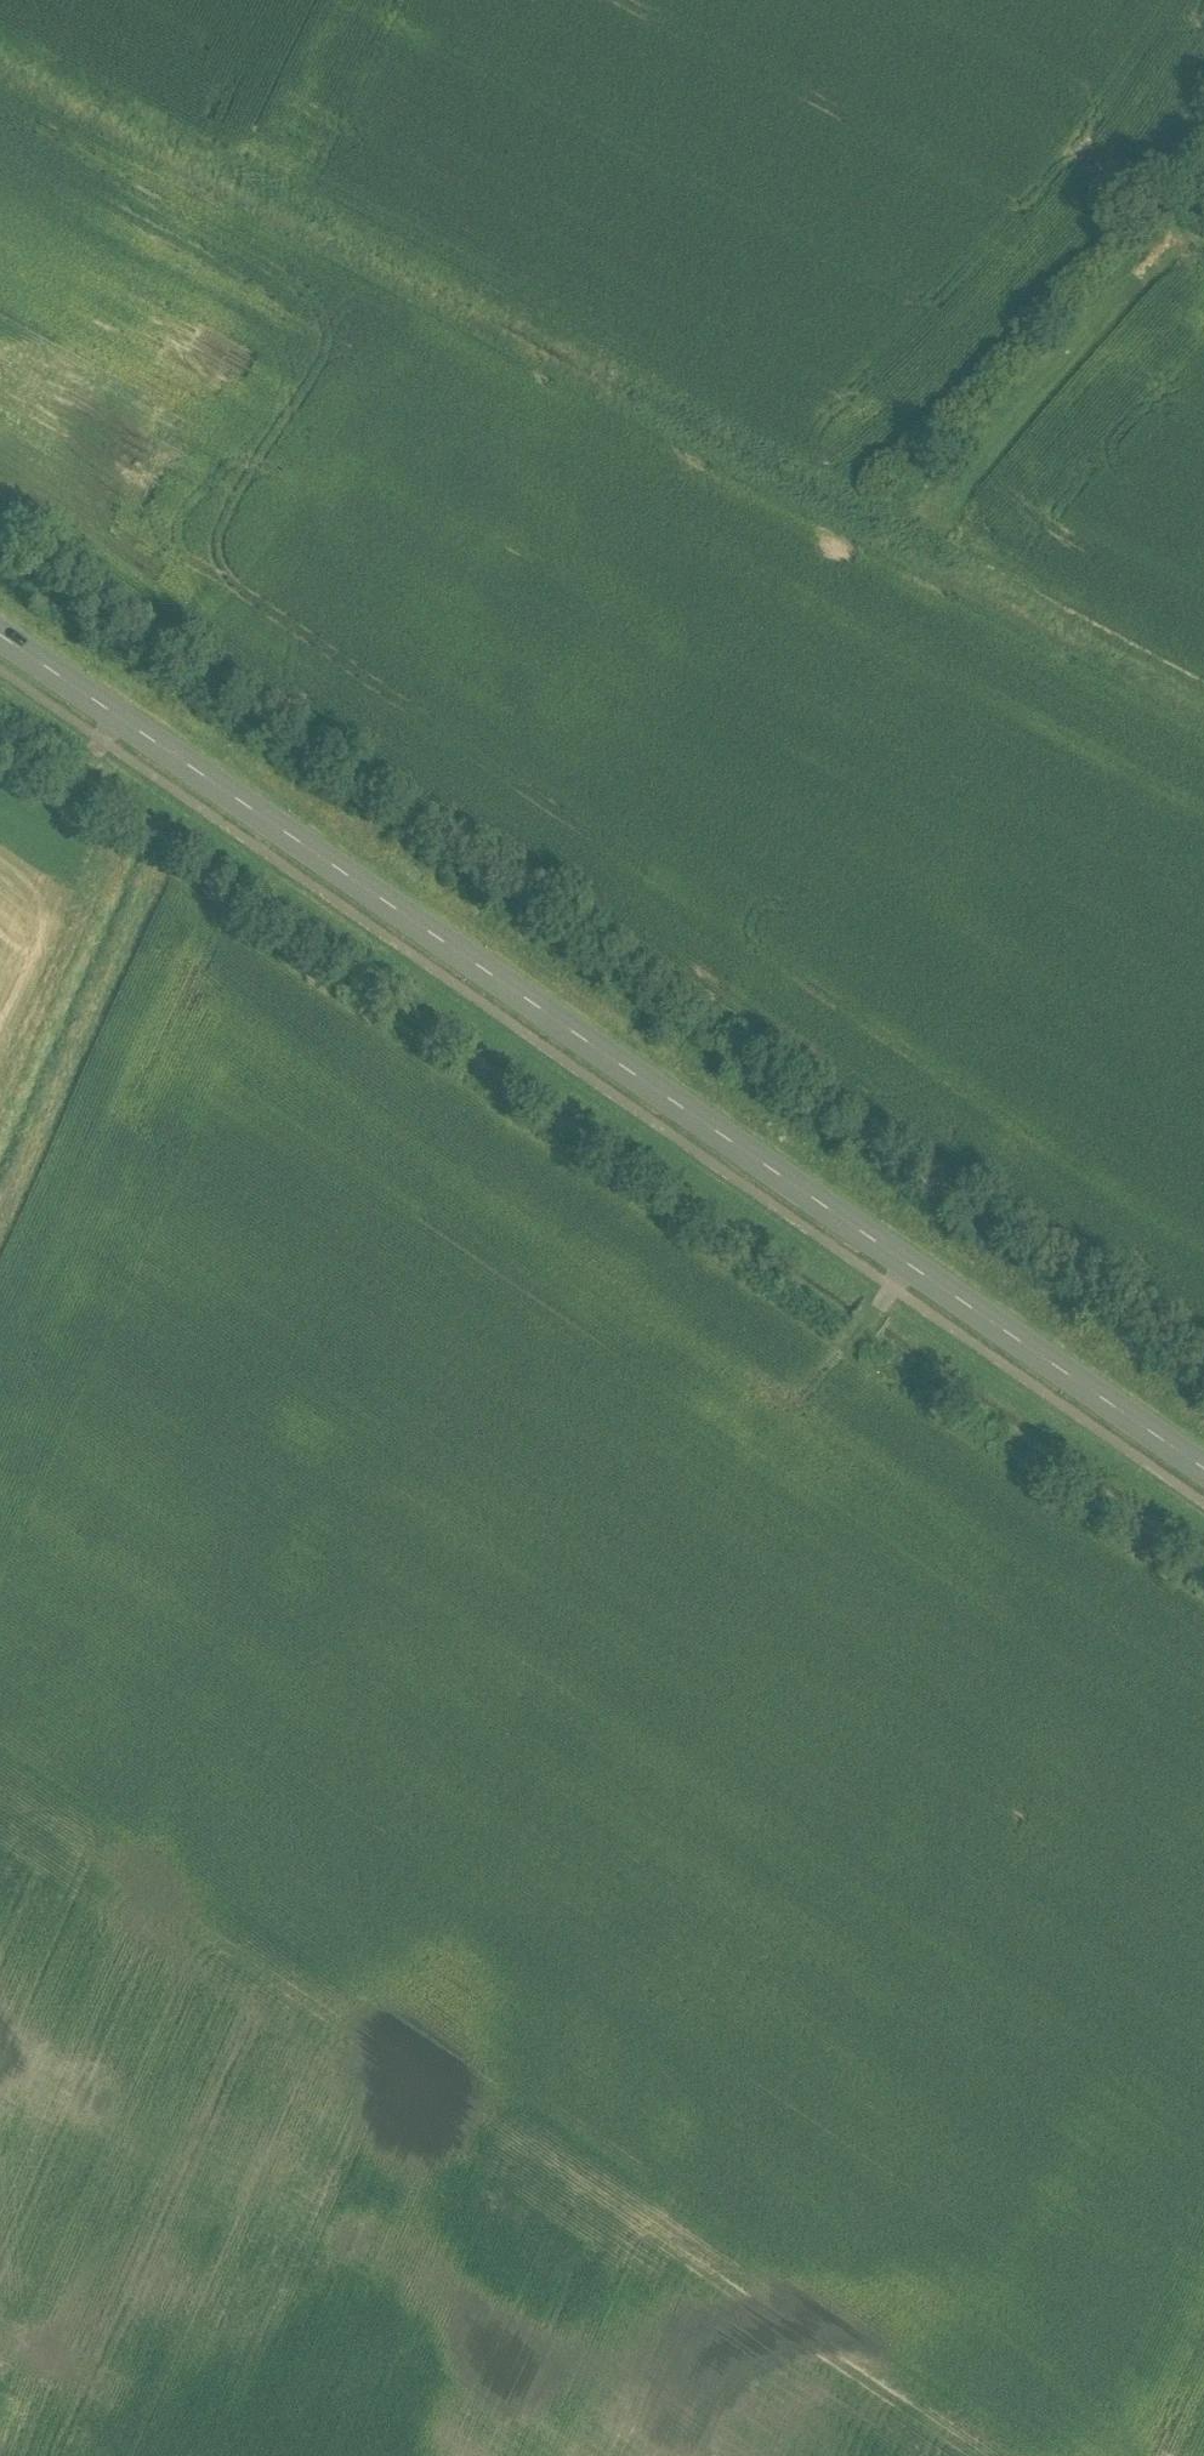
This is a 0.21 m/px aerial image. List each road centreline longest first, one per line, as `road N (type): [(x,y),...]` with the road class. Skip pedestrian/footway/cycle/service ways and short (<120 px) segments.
road 1 (tertiary): [(1203,1468),(0,635)]

